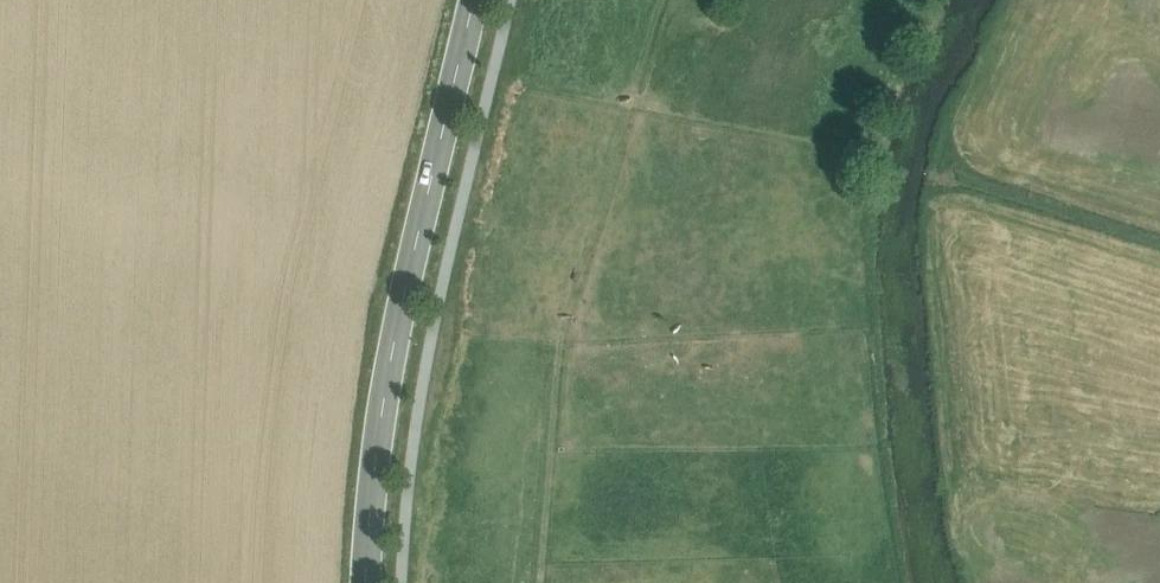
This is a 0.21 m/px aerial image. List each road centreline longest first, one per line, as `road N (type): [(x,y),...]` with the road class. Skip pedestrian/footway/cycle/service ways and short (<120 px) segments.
road 1 (tertiary): [(369,582),(384,398),(470,0)]

